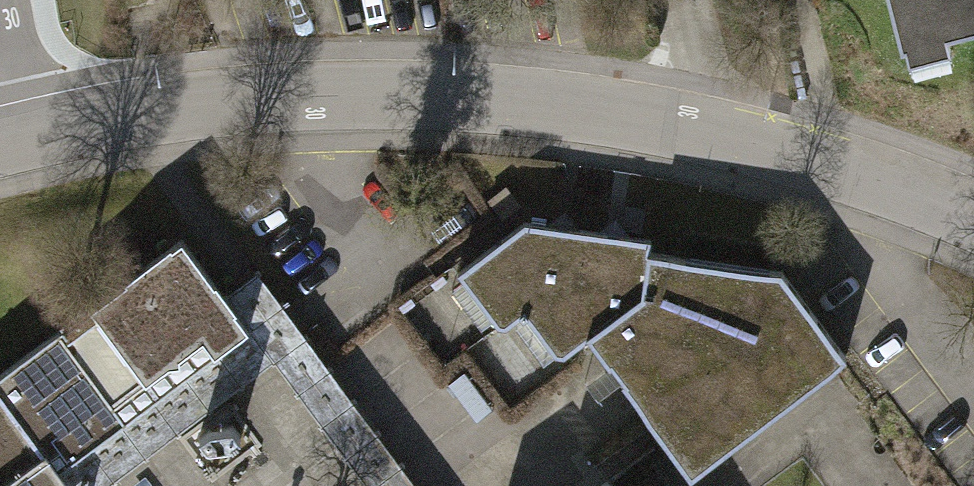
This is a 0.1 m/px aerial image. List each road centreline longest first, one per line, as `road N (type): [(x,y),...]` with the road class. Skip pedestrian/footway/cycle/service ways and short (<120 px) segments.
road 1 (residential): [(973,221),(726,136),(553,104),(370,93),(274,96),(27,135)]
road 2 (residential): [(3,0),(27,135)]

